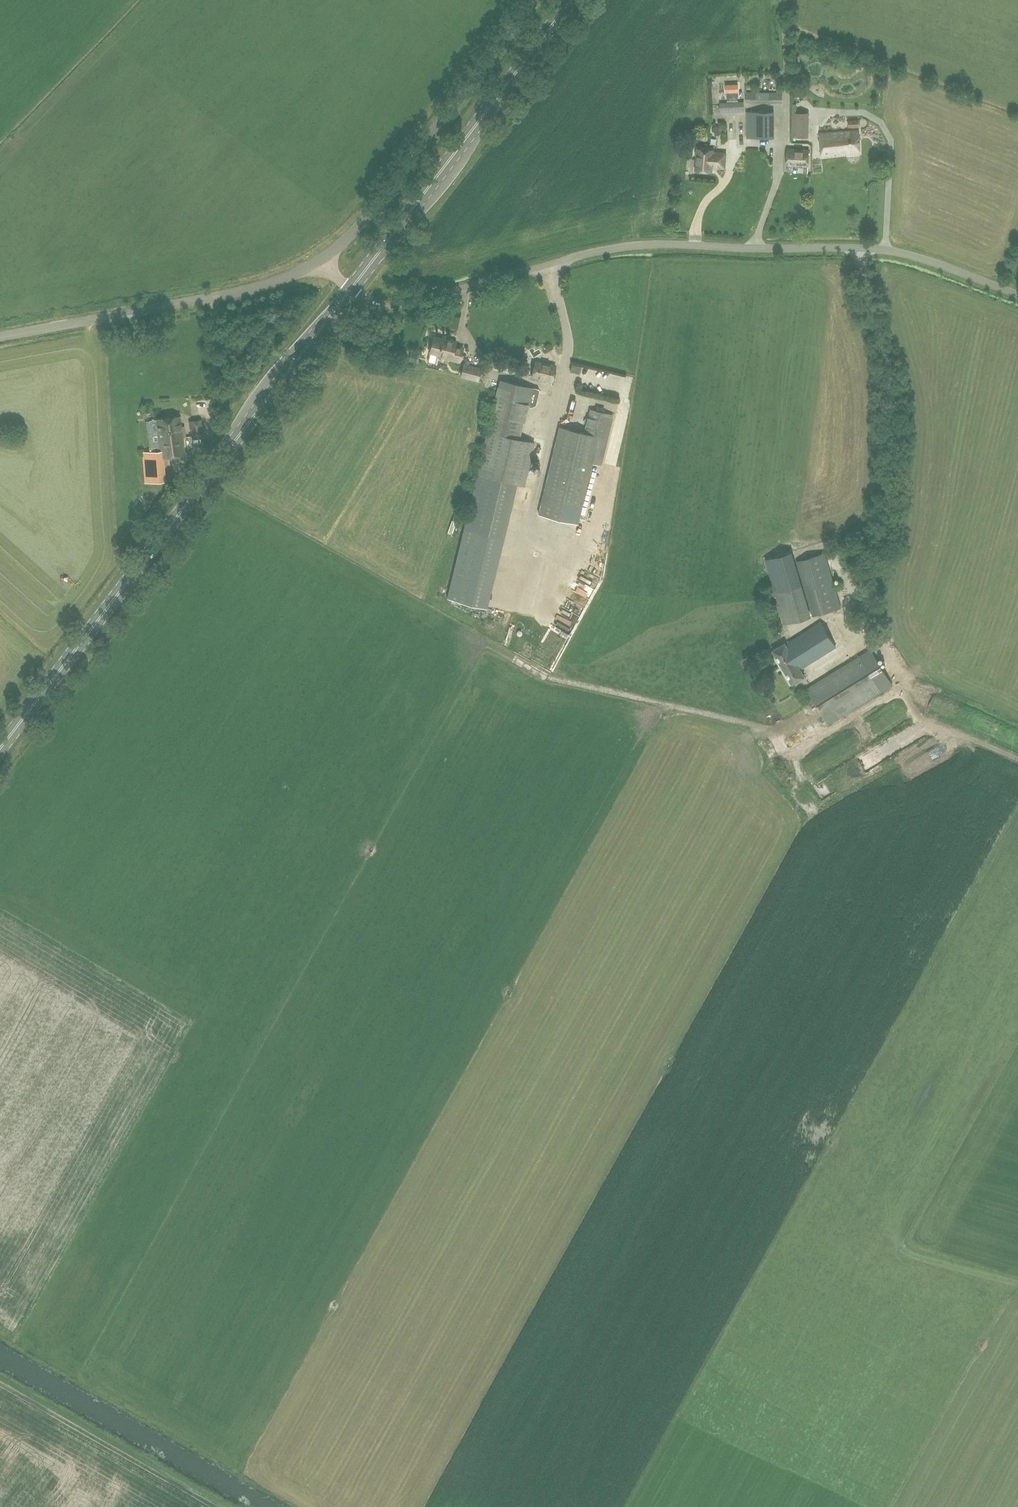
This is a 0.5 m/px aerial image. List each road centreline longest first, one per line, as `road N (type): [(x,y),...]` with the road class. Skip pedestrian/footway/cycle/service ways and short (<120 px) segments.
road 1 (unclassified): [(1017,294),(876,248),(656,244),(585,254),(398,305),(370,301)]
road 2 (primary): [(0,748),(352,288)]
road 3 (primary): [(352,288),(571,0)]
road 4 (unclassified): [(319,259),(379,203),(534,0)]
road 5 (unclassified): [(0,336),(254,287),(319,259)]

